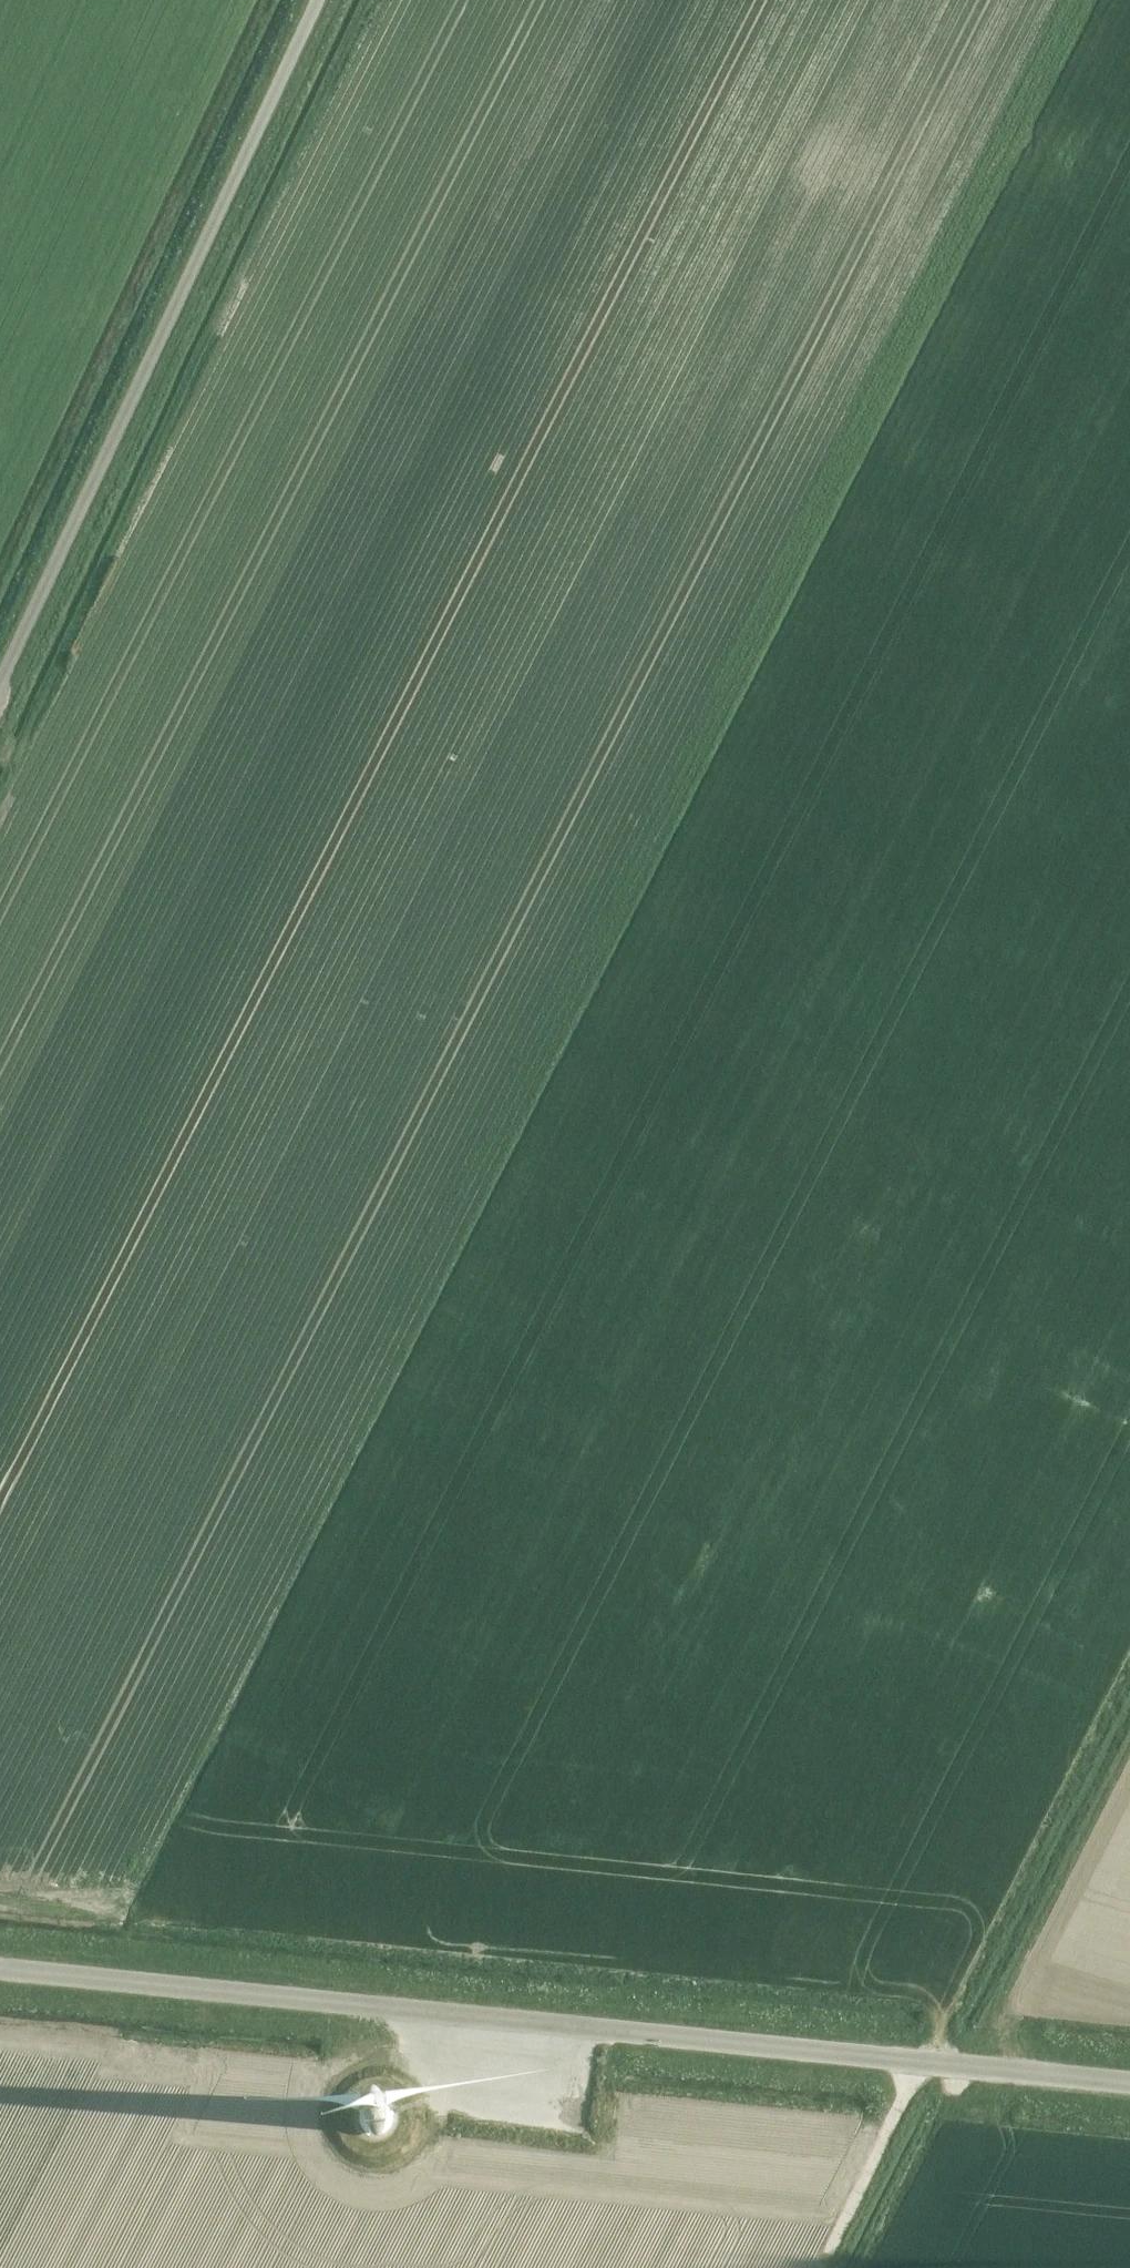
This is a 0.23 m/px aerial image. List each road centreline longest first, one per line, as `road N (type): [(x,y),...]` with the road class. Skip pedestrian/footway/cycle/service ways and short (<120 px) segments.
road 1 (unclassified): [(1129,2089),(0,1970)]
road 2 (unclassified): [(0,682),(317,0)]

